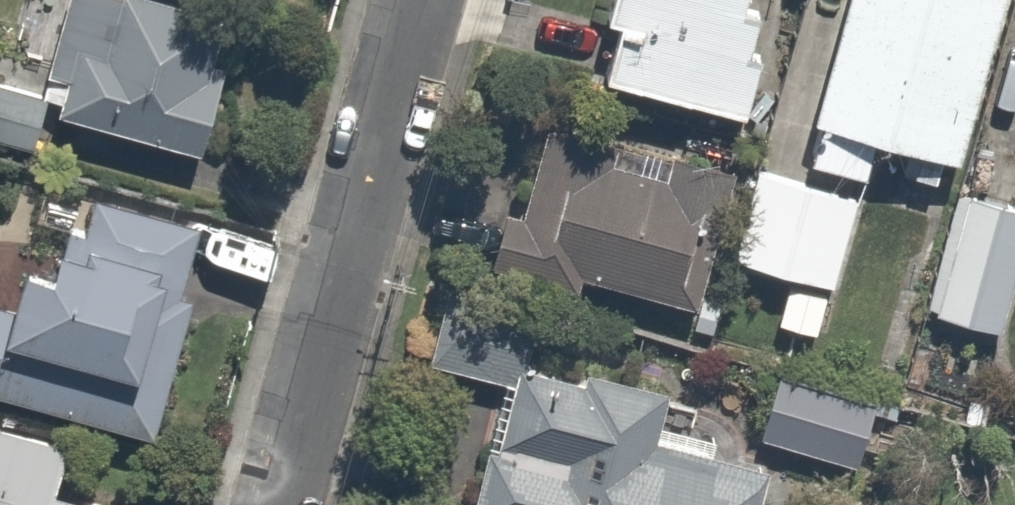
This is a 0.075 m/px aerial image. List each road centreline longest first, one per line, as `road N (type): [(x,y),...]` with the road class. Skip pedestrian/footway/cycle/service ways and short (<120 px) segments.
road 1 (residential): [(277,504),(416,0)]

